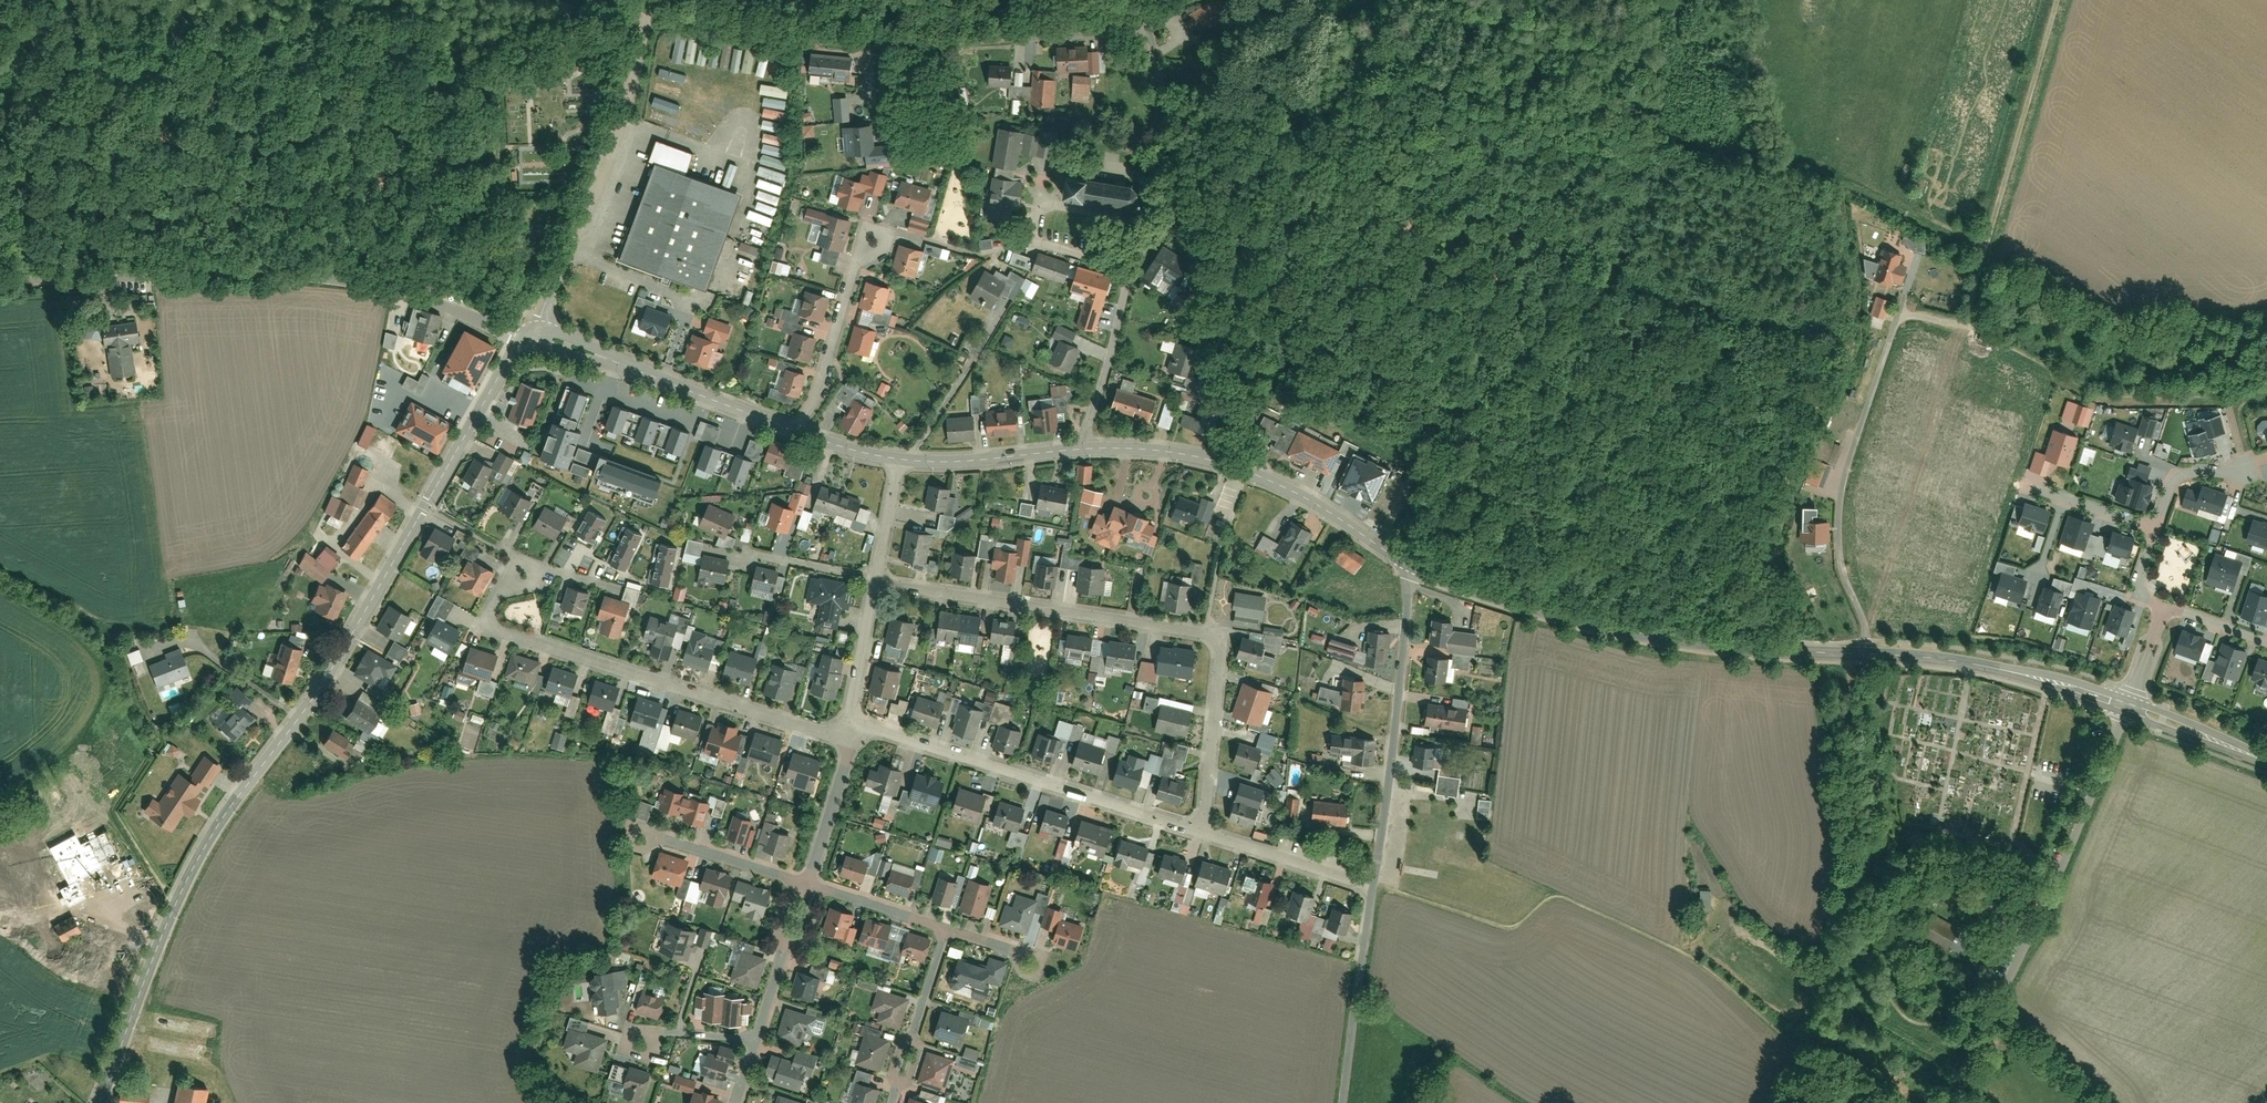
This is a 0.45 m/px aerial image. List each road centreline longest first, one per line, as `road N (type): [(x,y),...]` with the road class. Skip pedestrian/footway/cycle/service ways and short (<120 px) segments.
road 1 (residential): [(648,9),(1149,24),(1254,424),(1257,473)]
road 2 (tertiary): [(98,1102),(190,872),(317,693),(529,331)]
road 3 (unclassified): [(0,280),(306,277),(529,331)]
road 4 (residential): [(878,578),(1210,635),(1217,668),(1205,832)]
road 5 (tertiary): [(1410,560),(1508,598),(1648,635),(1869,654)]
road 6 (residential): [(1869,654),(1841,569),(1840,499),(1897,320),(1908,313),(1986,332)]
road 7 (residential): [(2126,704),(2062,867),(1948,1102)]
road 8 (residential): [(847,737),(503,632),(491,613),(525,572)]
road 9 (residential): [(1205,832),(848,721)]
road 10 (unclassified): [(648,9),(613,139),(529,331)]
road 11 (track): [(2055,0),(1982,248),(1968,328)]
road 12 (residential): [(1410,560),(1374,884)]
road 13 (track): [(1986,332),(2112,394),(2183,404),(2266,391)]
road 14 (tertiary): [(529,331),(800,426)]
road 15 (tertiary): [(1869,654),(2012,670),(2126,704)]
road 16 (residential): [(1374,884),(1343,1102)]
road 17 (residential): [(800,426),(823,388),(853,271),(872,241)]
road 18 (residential): [(889,1102),(943,923)]
road 19 (residential): [(1081,450),(1133,278)]
road 20 (tertiary): [(902,462),(1081,450)]
road 21 (tertiary): [(1081,450),(1197,457),(1257,473)]
road 22 (residential): [(1374,884),(1205,832)]
road 23 (tertiary): [(1257,473),(1410,560)]
road 24 (residential): [(645,828),(806,881)]
road 25 (tertiary): [(2126,704),(2266,761)]
road 26 (residential): [(847,737),(806,881)]
road 27 (residential): [(848,721),(878,578)]
road 28 (unclassified): [(502,7),(648,9)]
road 29 (residential): [(806,881),(943,923)]
road 30 (residential): [(750,548),(878,578)]
road 31 (residential): [(2157,528),(2179,475),(2247,472)]
road 32 (residential): [(2038,489),(2157,528)]

